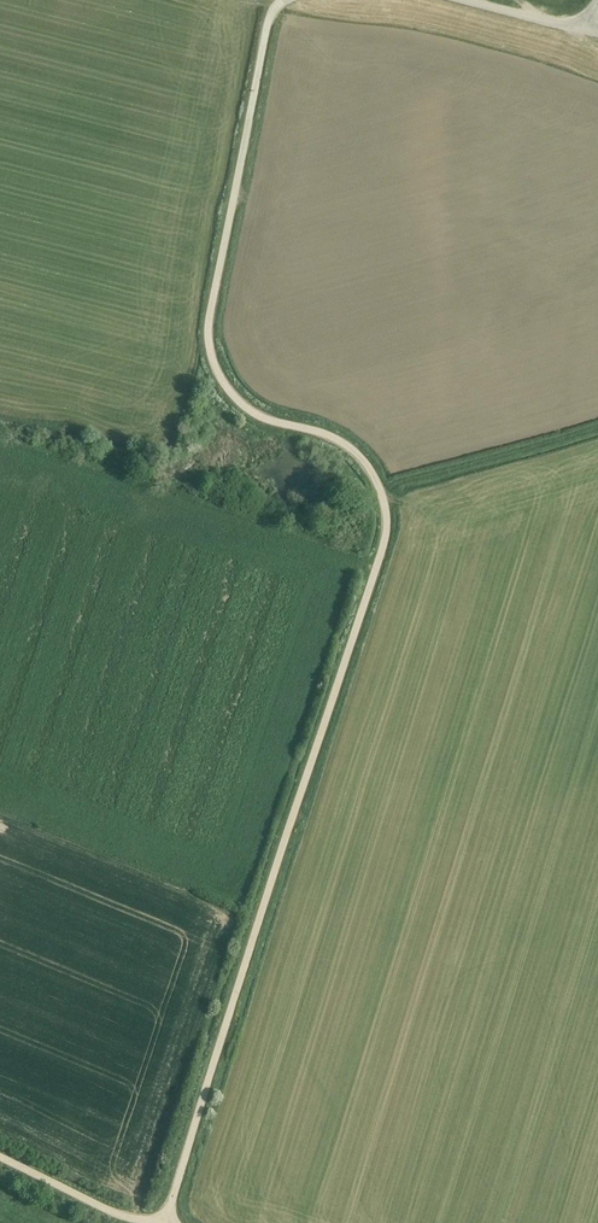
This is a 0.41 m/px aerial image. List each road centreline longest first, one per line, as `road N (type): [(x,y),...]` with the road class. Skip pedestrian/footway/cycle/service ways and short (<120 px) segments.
road 1 (unclassified): [(166,1222),(386,532),(377,485),(356,455),(325,435),(244,409),(211,359),(208,328),(267,32),(287,0)]
road 2 (unclassified): [(166,1222),(98,1206),(0,1157)]
road 3 (unclassified): [(582,30),(461,0)]

